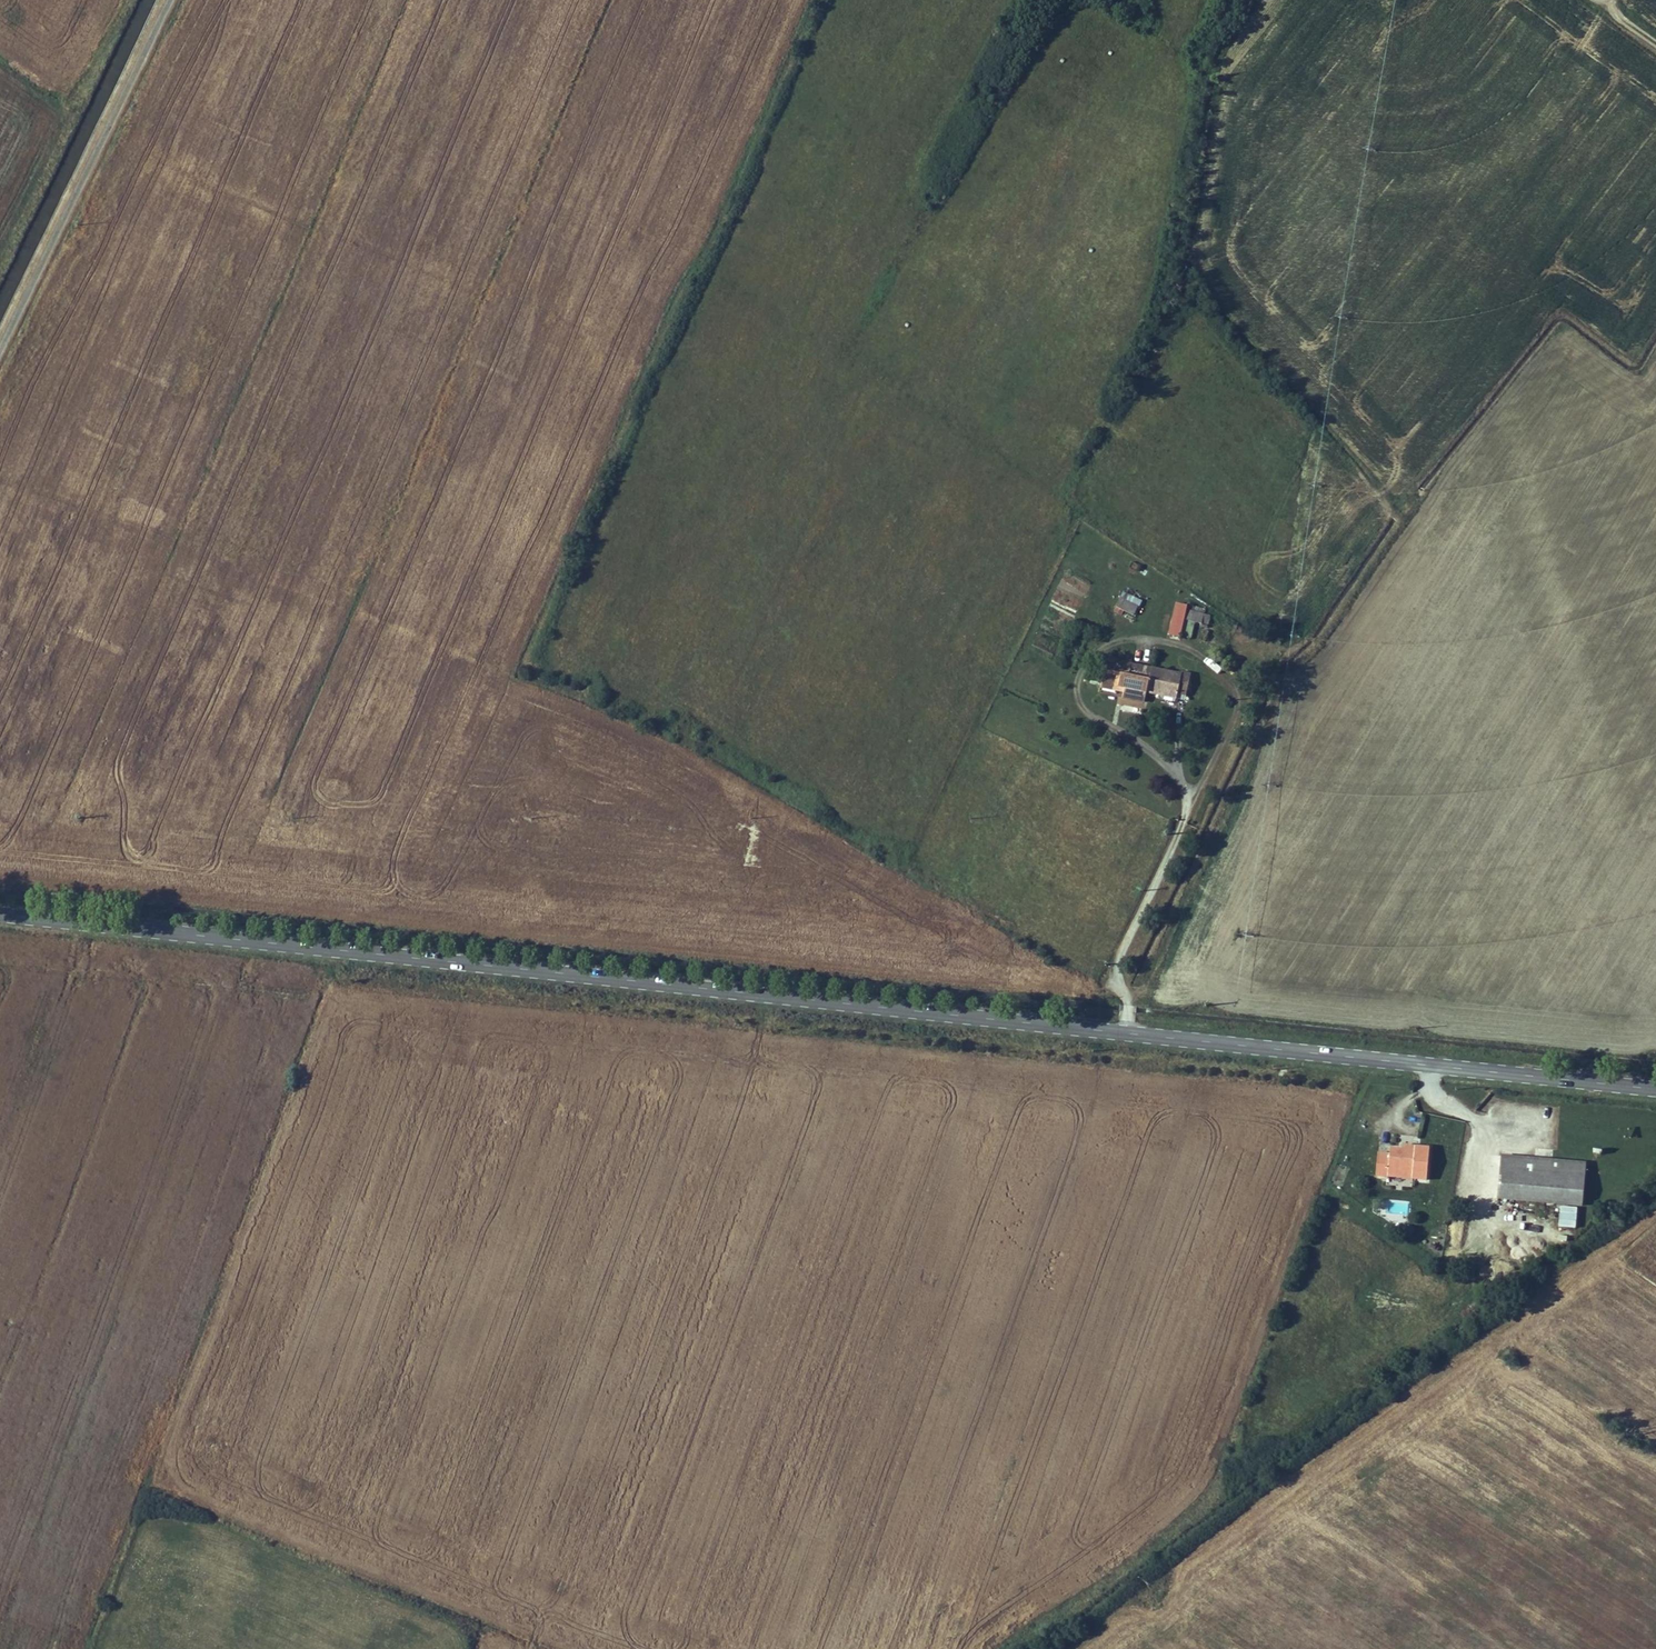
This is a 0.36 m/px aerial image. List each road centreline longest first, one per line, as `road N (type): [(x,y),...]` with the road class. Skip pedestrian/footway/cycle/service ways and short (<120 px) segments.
road 1 (secondary): [(1655,1088),(0,913)]
road 2 (track): [(1121,1032),(1126,1003),(1112,978),(1190,801),(1181,776),(1080,700),(1078,682),(1103,646),(1143,635),(1142,649)]
road 3 (unclassified): [(0,344),(168,0)]

